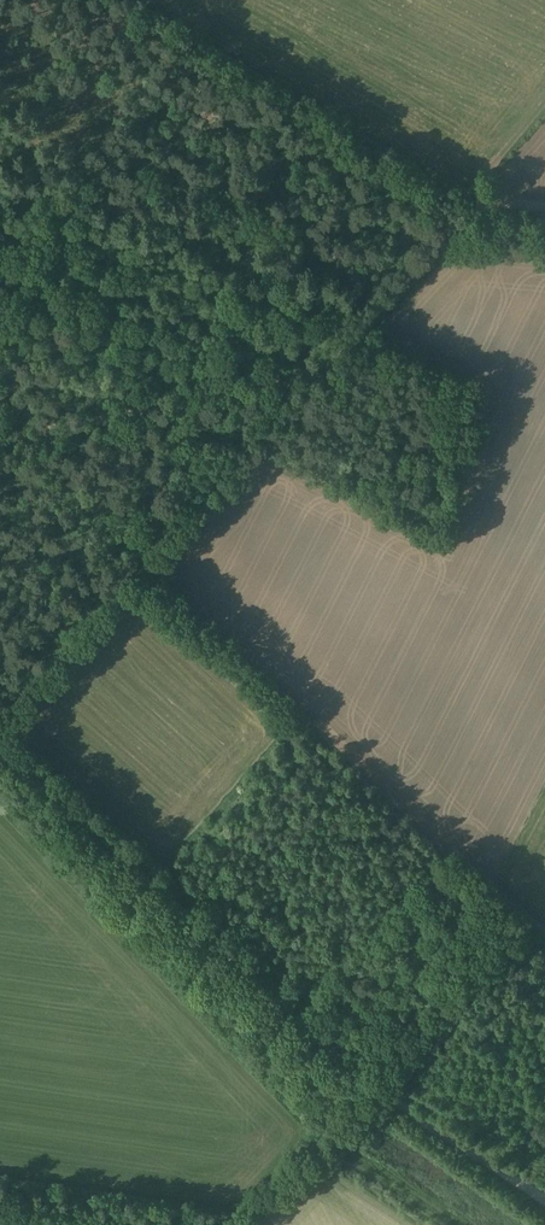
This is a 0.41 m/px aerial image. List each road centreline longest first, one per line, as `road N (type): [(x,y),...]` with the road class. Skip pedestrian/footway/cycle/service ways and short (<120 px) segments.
road 1 (track): [(544,1200),(373,1090),(0,731)]
road 2 (track): [(0,439),(304,377),(362,328),(466,210),(485,204),(544,210)]

